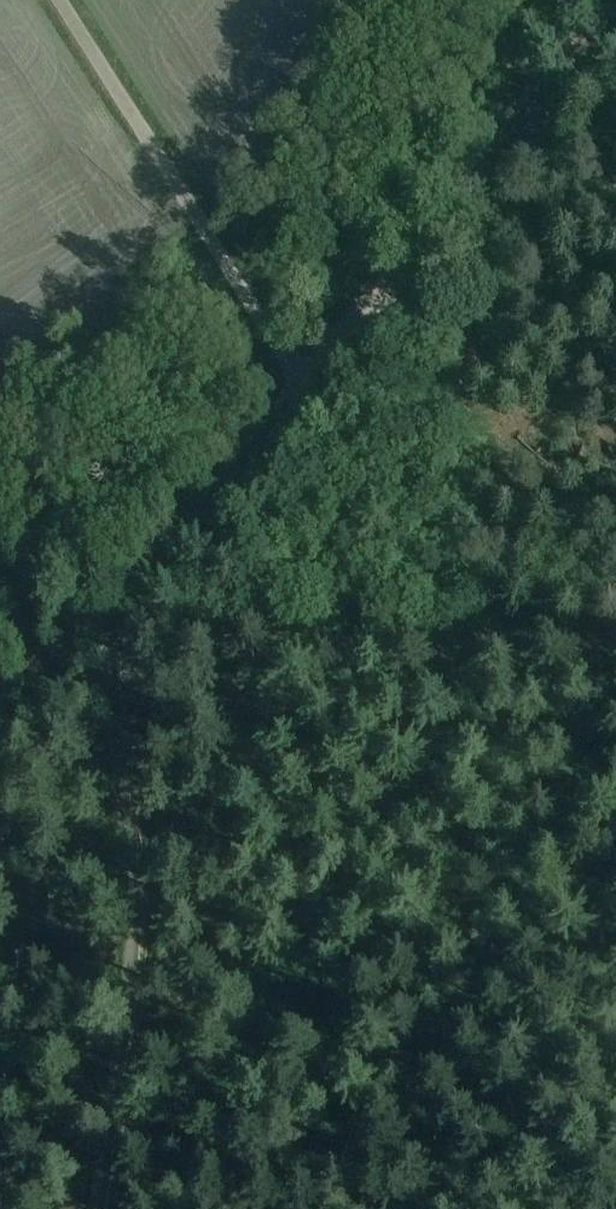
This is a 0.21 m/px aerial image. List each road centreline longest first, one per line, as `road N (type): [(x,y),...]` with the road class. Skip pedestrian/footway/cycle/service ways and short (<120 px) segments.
road 1 (track): [(113,1208),(145,976),(136,642),(144,614),(615,26)]
road 2 (track): [(106,642),(615,647)]
road 3 (unclassified): [(300,380),(60,0)]

